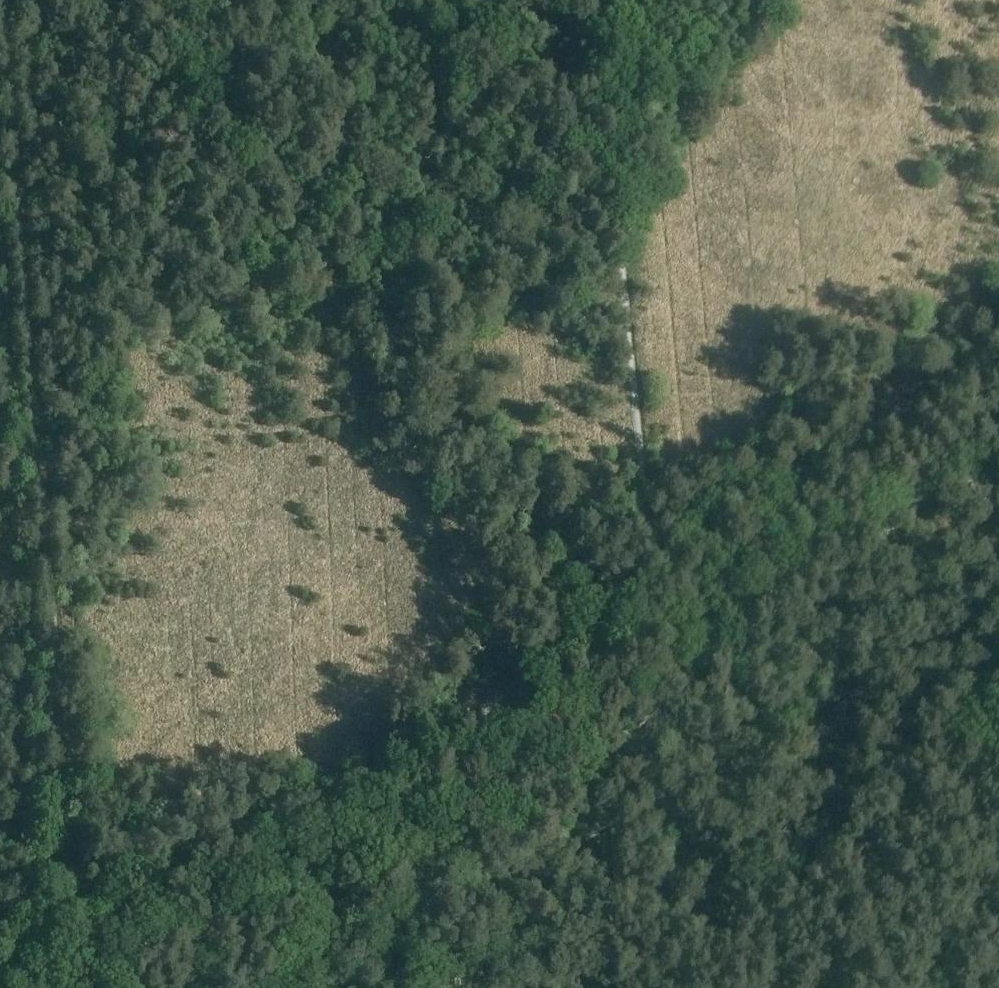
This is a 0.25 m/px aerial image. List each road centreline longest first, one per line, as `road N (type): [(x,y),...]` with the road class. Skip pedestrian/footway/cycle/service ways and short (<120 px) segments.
road 1 (track): [(96,987),(68,862),(5,0)]
road 2 (track): [(563,987),(795,860),(998,614)]

